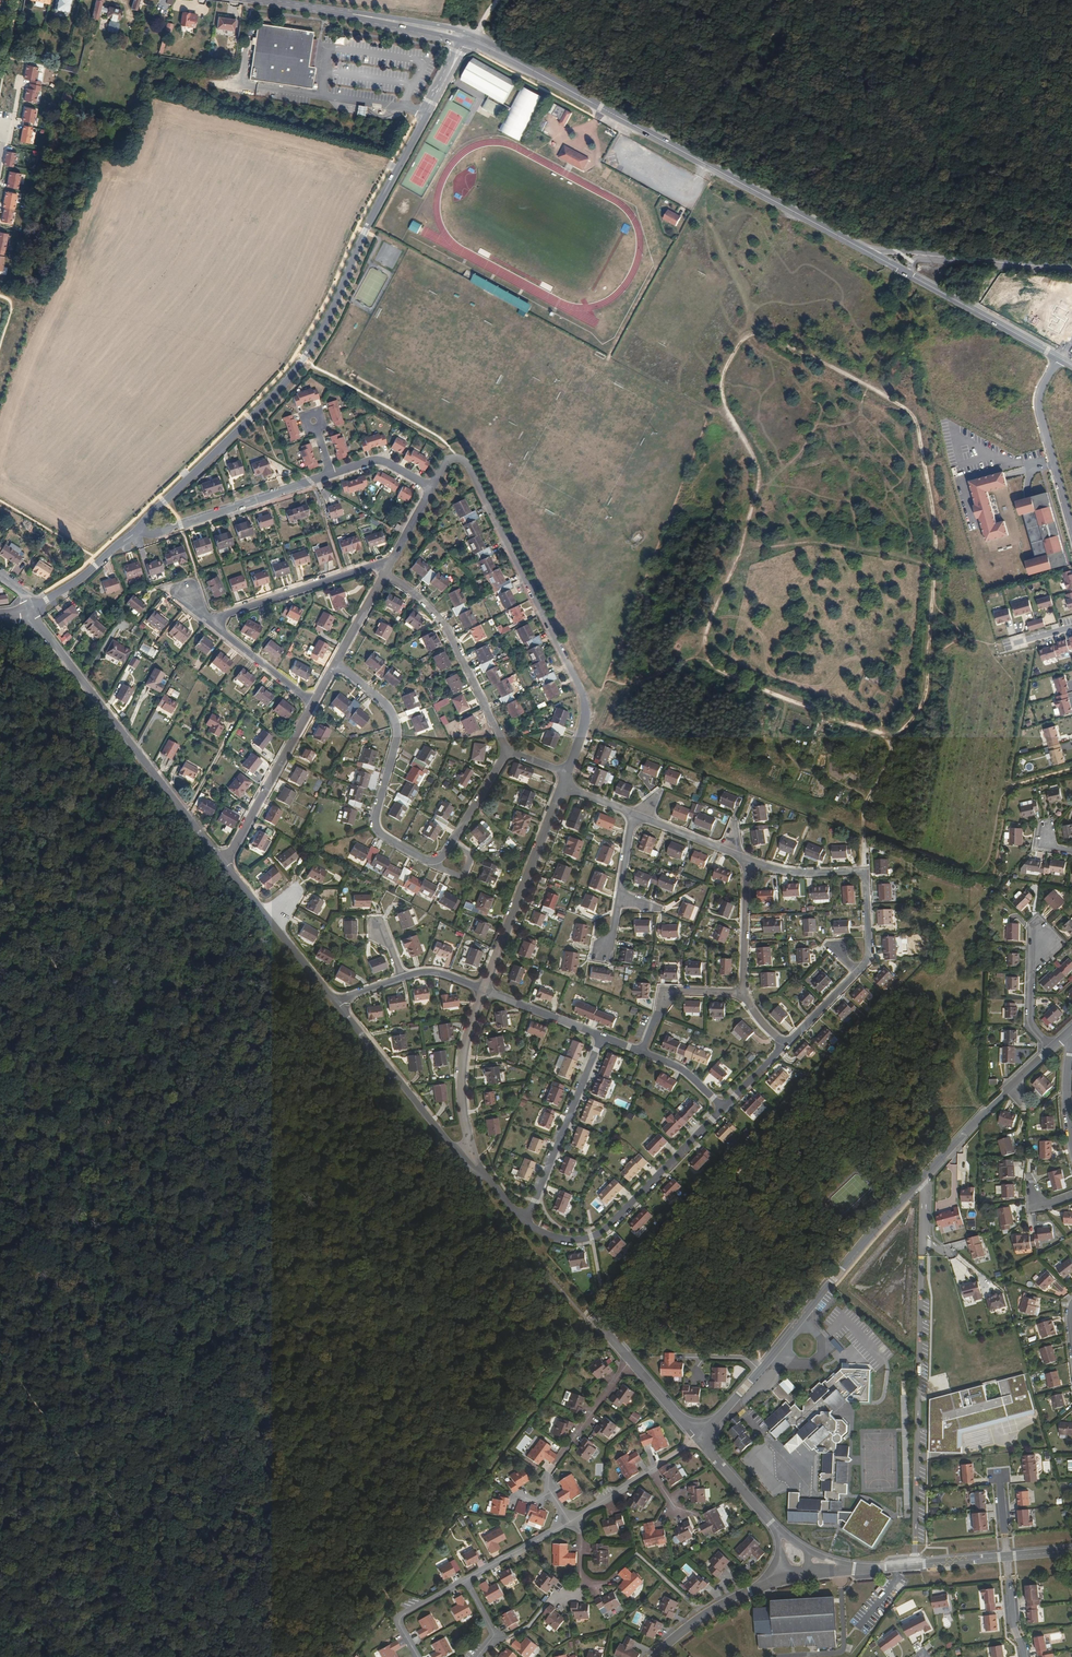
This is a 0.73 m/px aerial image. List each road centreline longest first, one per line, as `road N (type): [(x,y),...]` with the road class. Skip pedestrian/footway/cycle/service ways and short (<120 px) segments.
road 1 (track): [(585,701),(600,688),(616,698),(611,736),(965,873),(983,874),(996,862),(1009,785),(1071,768)]
road 2 (residential): [(140,525),(304,360),(428,110),(473,39)]
road 3 (secondary): [(875,255),(473,39)]
road 4 (residential): [(565,773),(585,716),(565,657),(464,462),(452,459),(432,488)]
road 5 (residential): [(31,607),(225,862)]
road 6 (residential): [(802,1320),(863,1244),(1013,1088)]
road 7 (residential): [(435,862),(380,835),(377,812),(394,722),(336,663)]
road 8 (residential): [(724,1109),(591,1238),(549,1237),(526,1224)]
road 9 (residential): [(748,861),(810,873),(864,871),(869,960),(858,972)]
road 10 (residential): [(483,992),(561,784)]
road 11 (residential): [(385,575),(443,625),(508,752)]
road 12 (secondary): [(258,0),(473,39)]
road 13 (residential): [(336,1002),(471,1168)]
road 14 (secondary): [(1058,358),(875,255)]
road 15 (residential): [(603,1037),(526,1224)]
road 16 (tertiary): [(1071,260),(920,248),(875,255)]
road 17 (residential): [(330,474),(156,535),(144,532)]
road 18 (residential): [(392,561),(208,620)]
road 19 (residential): [(1058,358),(1040,389),(1039,418),(1071,532)]
road 20 (residential): [(225,862),(314,704)]
road 21 (residential): [(471,1168),(461,1060),(483,992)]
road 22 (residential): [(629,1362),(544,1481),(551,1493)]
road 23 (residential): [(849,1569),(1007,1555)]
road 24 (residential): [(642,1052),(667,991),(742,993)]
road 25 (residential): [(314,704),(208,620)]
road 26 (residential): [(742,993),(748,861)]
road 27 (residential): [(762,1584),(703,1615),(653,1656)]
road 28 (residential): [(483,992),(603,1037)]
road 29 (residential): [(778,1530),(697,1439)]

